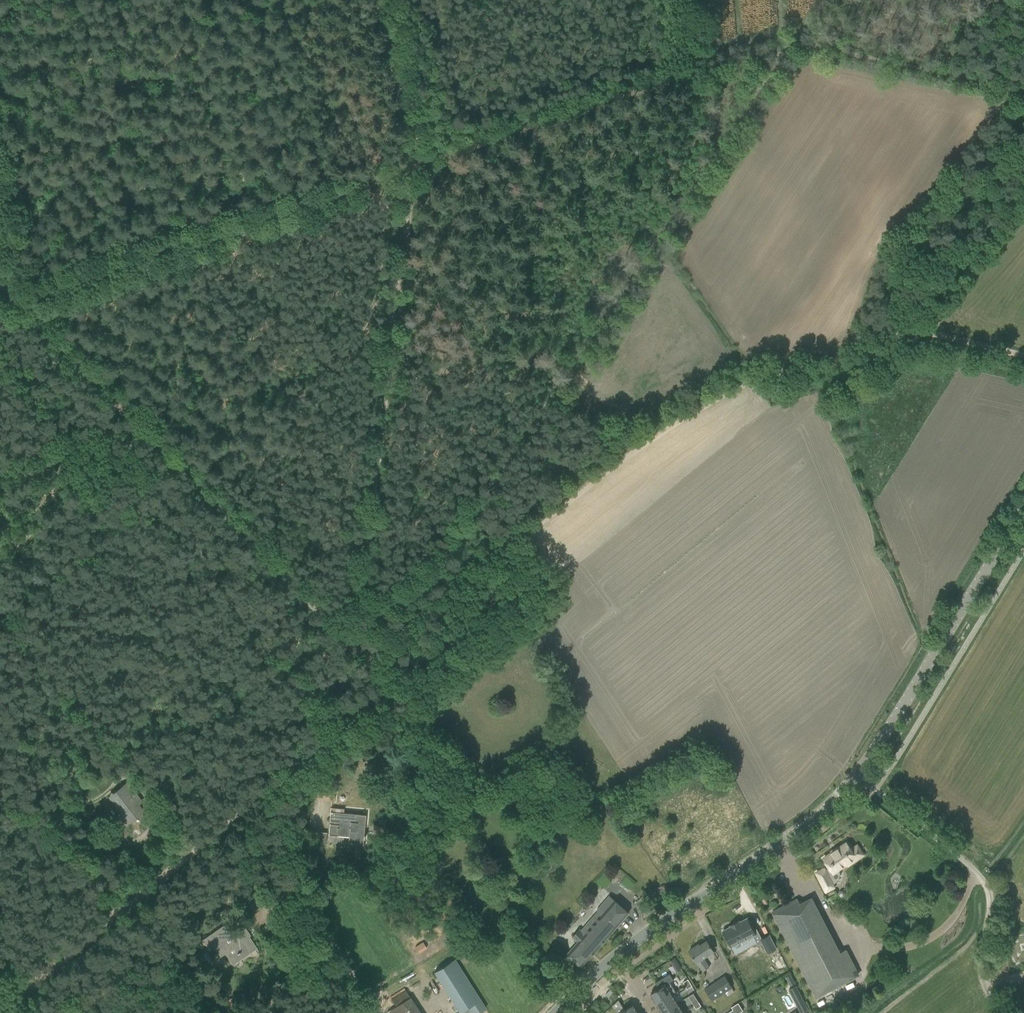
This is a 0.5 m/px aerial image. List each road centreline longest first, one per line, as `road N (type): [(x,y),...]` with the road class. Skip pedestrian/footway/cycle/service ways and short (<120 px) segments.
road 1 (track): [(16,300),(632,93),(782,52)]
road 2 (track): [(347,643),(442,564),(782,52)]
road 3 (track): [(363,661),(683,413),(735,385),(836,368),(895,342)]
road 4 (track): [(347,643),(16,300)]
road 5 (tertiary): [(556,1012),(614,957),(768,852),(858,778)]
road 6 (track): [(0,1012),(291,772)]
road 7 (tertiary): [(858,778),(1023,508)]
road 8 (unclassified): [(1000,1012),(980,967),(992,902),(981,875),(858,778)]
road 9 (track): [(291,772),(306,900),(375,1012)]
road 10 (track): [(782,52),(816,45),(1023,98)]
road 11 (track): [(291,772),(373,690),(372,671),(347,643)]
road 12 (track): [(895,342),(930,333),(1023,356)]

